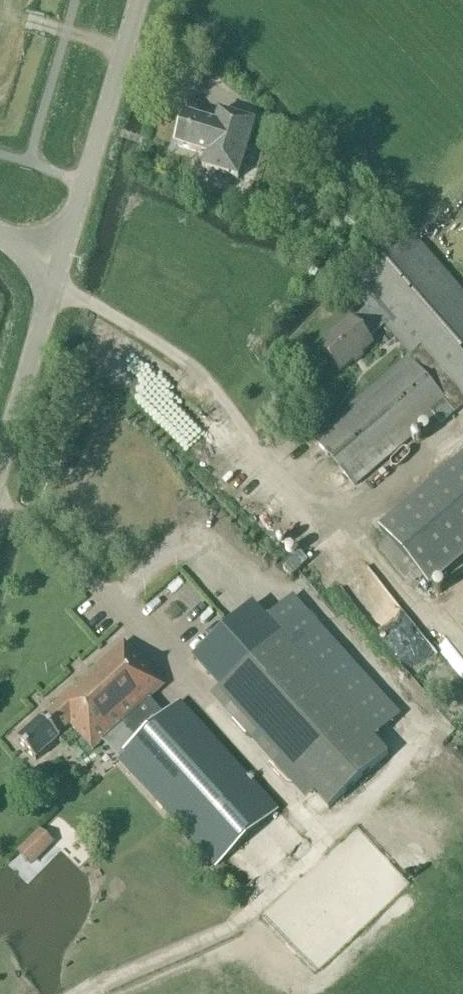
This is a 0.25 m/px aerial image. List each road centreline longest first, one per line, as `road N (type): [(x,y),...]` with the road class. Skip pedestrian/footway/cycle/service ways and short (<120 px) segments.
road 1 (track): [(78,993),(234,928),(402,770)]
road 2 (tertiary): [(63,257),(139,0)]
road 3 (tertiary): [(0,468),(63,257)]
road 4 (track): [(191,691),(322,845)]

